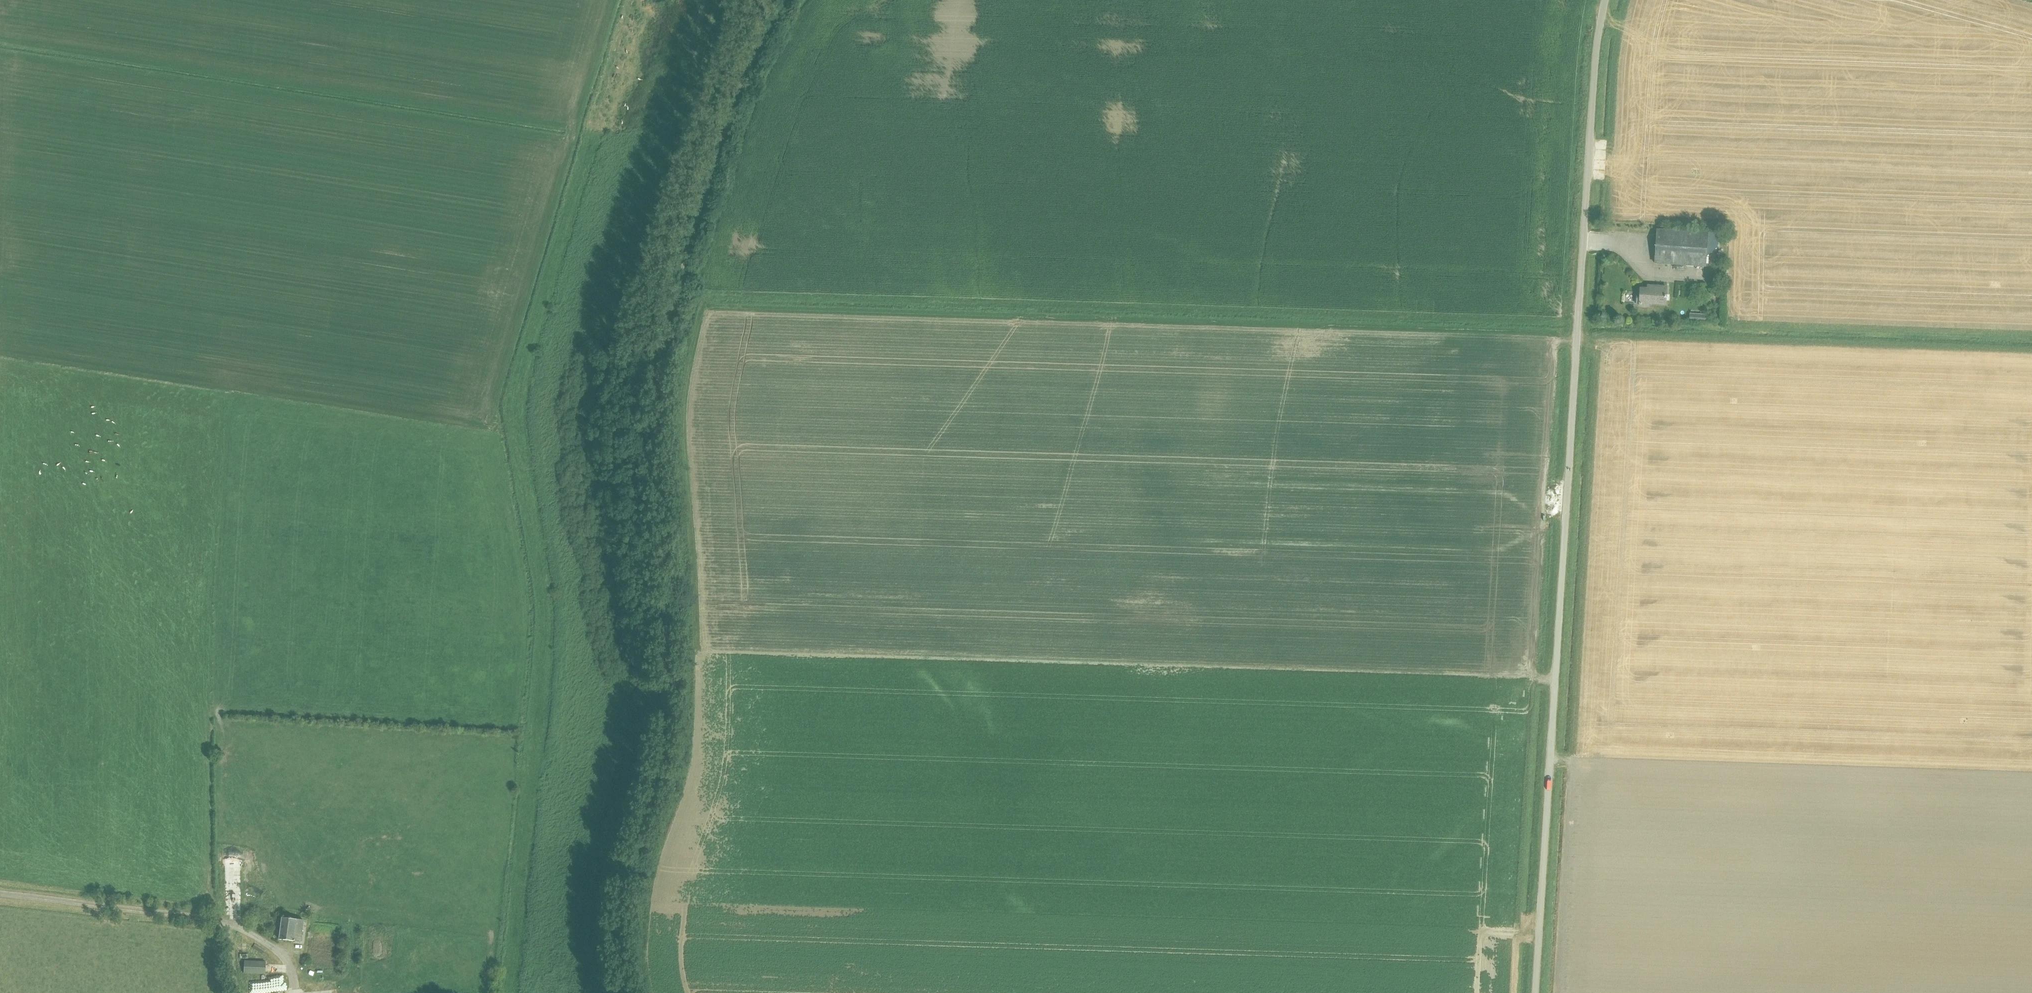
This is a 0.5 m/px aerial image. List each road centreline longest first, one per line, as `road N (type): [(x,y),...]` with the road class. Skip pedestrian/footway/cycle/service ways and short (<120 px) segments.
road 1 (track): [(623,992),(616,931),(665,729),(654,382),(663,320),(741,79),(783,0)]
road 2 (unclassified): [(1536,992),(1605,0)]
road 3 (unclassified): [(217,920),(0,894)]

